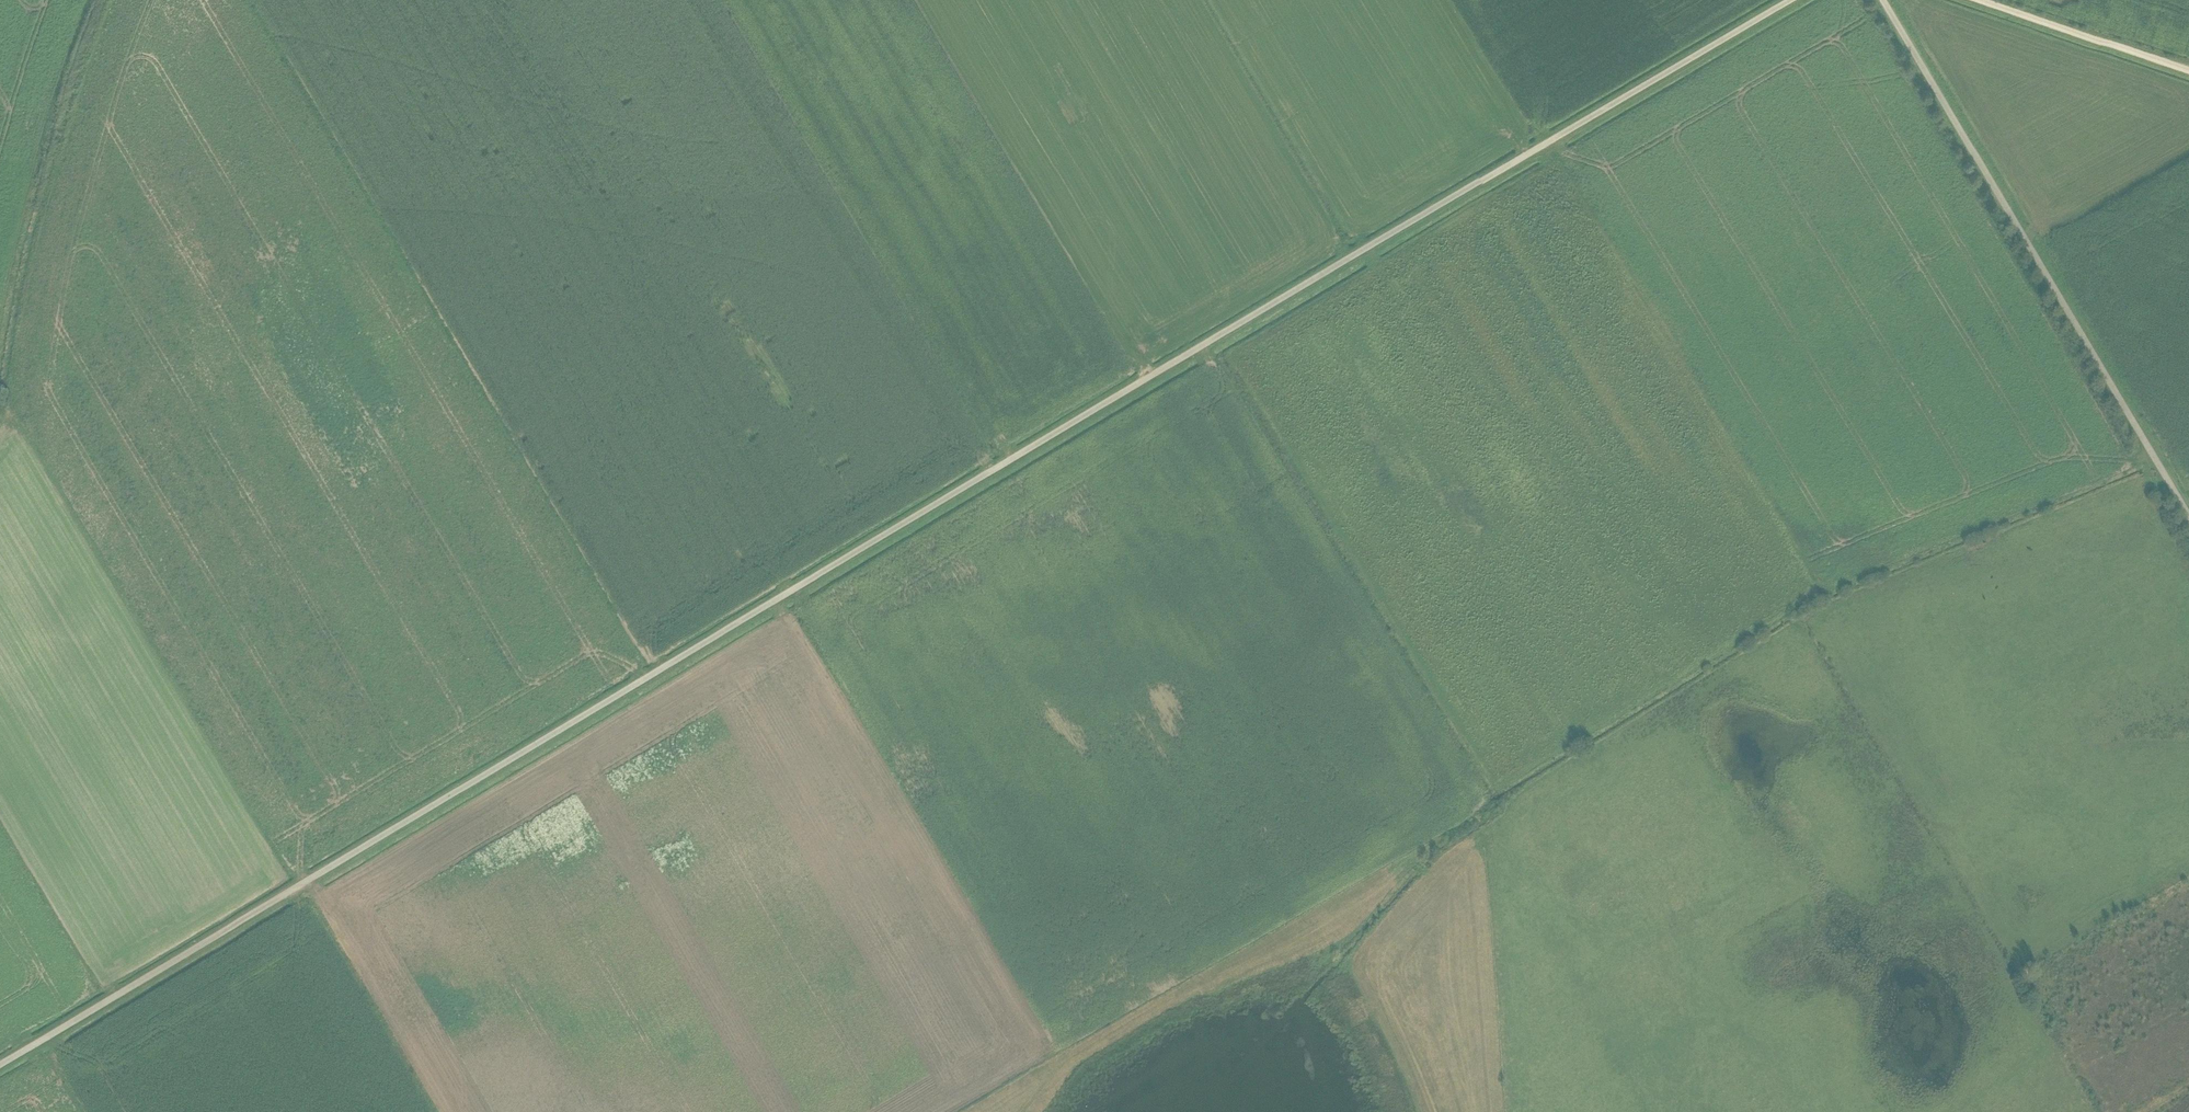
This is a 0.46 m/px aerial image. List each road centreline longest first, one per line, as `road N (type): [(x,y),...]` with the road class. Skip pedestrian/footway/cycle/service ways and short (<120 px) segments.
road 1 (unclassified): [(0,1063),(1790,0)]
road 2 (unclassified): [(2188,517),(1883,0)]
road 3 (track): [(1982,0),(2188,71)]

